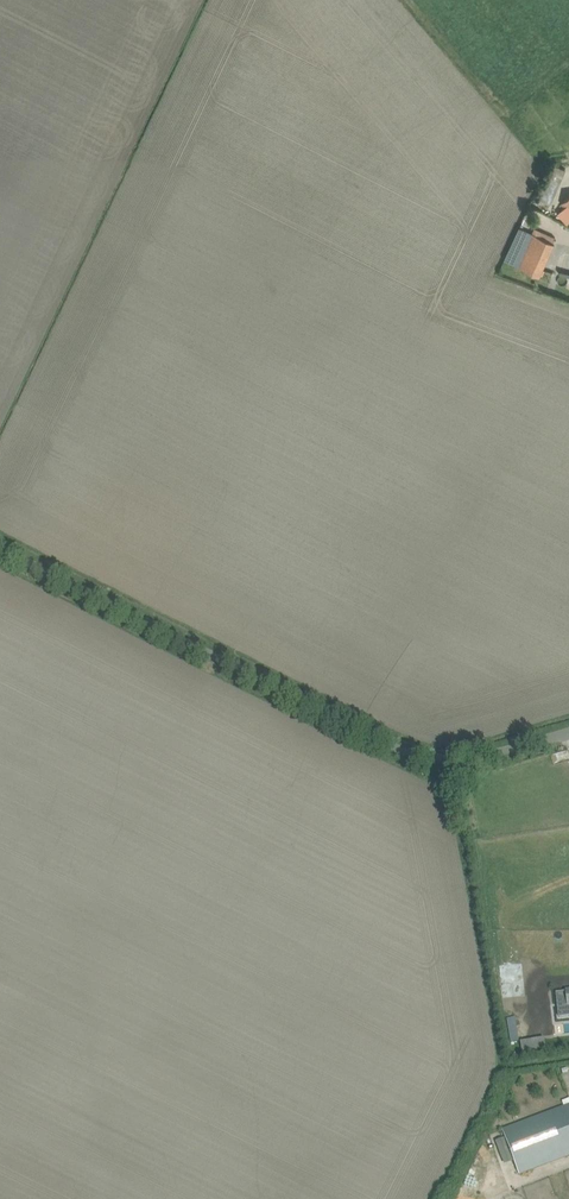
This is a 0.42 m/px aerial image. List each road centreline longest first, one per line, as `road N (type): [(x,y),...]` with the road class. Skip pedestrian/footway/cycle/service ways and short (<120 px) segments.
road 1 (track): [(0,544),(436,765),(568,734)]

